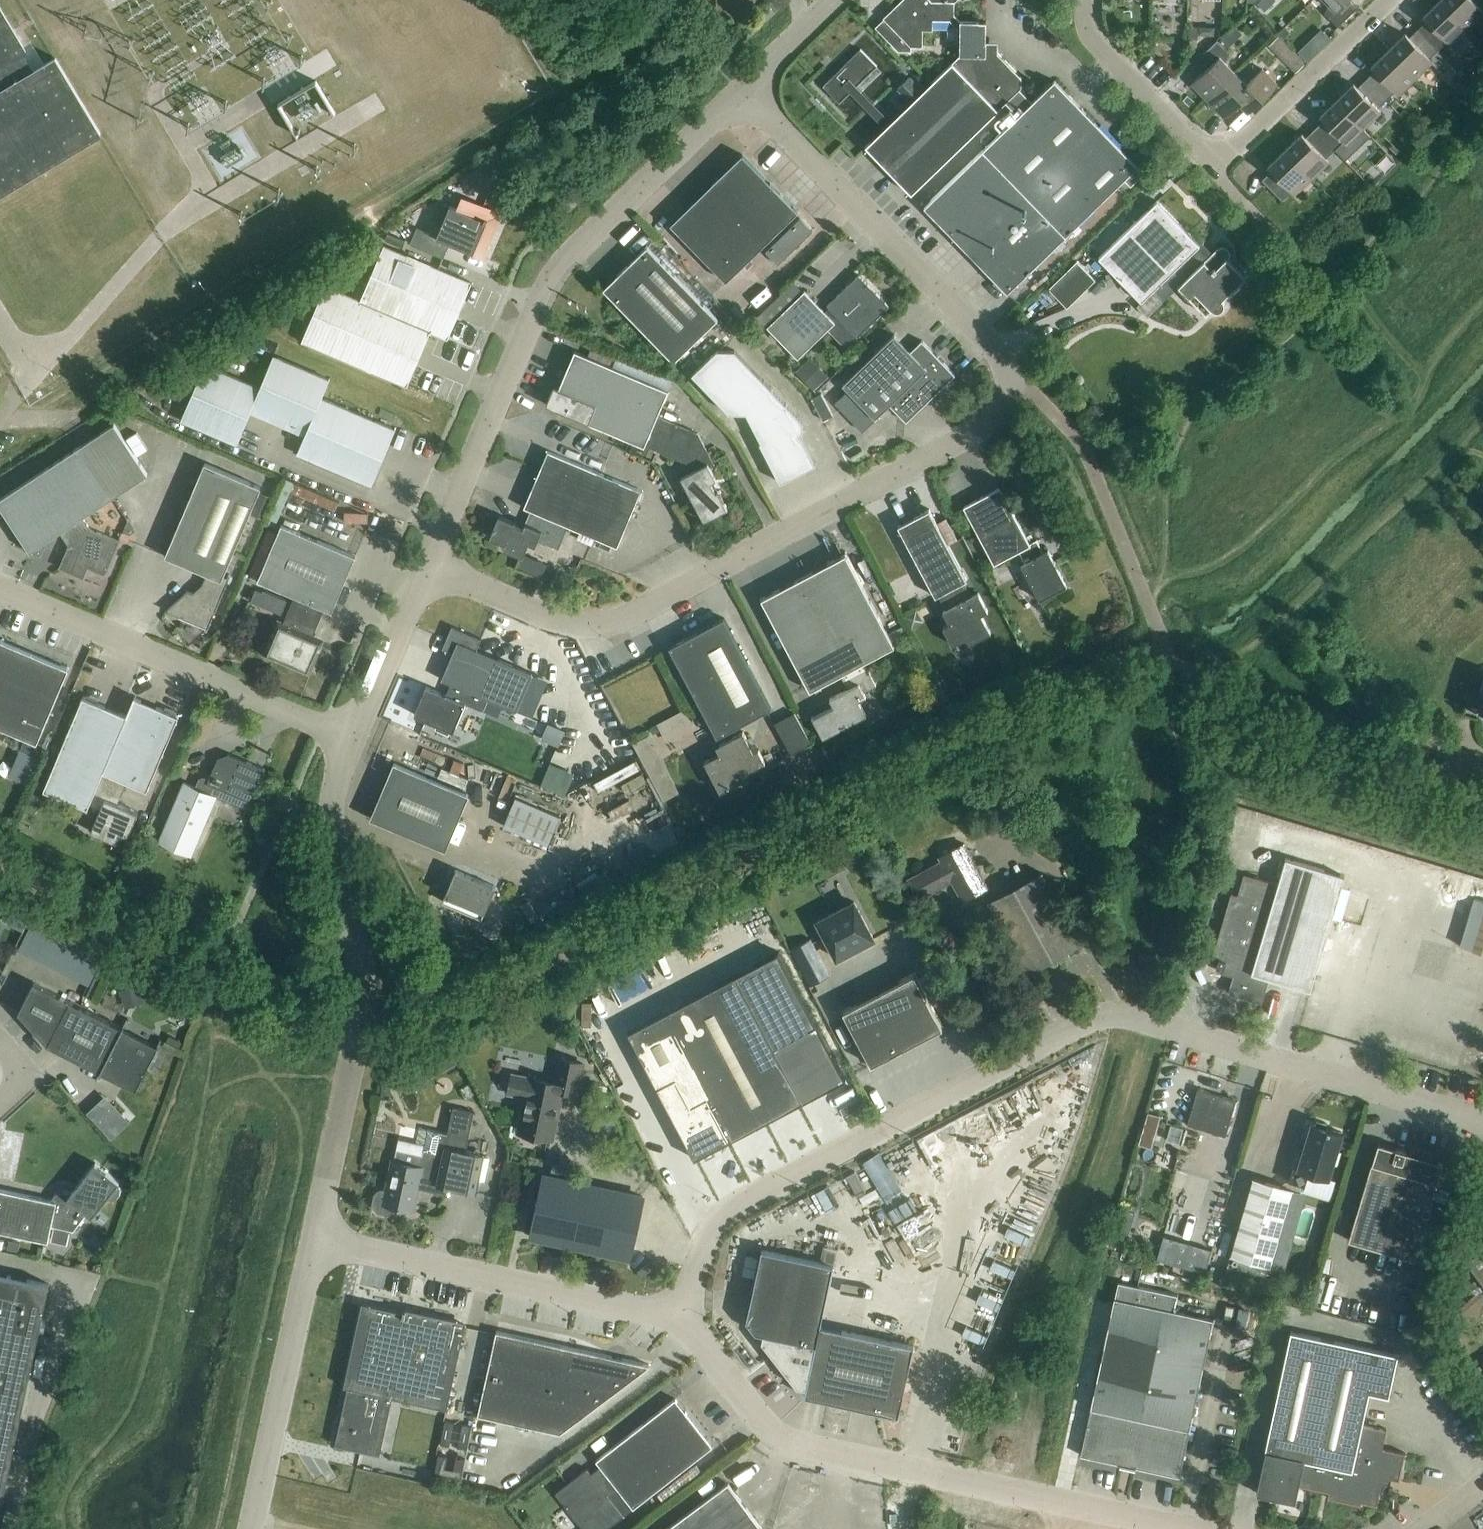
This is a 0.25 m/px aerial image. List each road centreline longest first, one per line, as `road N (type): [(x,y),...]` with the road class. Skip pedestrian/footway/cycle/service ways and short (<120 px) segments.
road 1 (residential): [(430,565),(569,623),(606,623),(996,419),(1011,368),(745,89)]
road 2 (residential): [(1482,1126),(1140,1021),(1083,1022),(740,1203),(713,1226),(684,1313)]
road 3 (unclassified): [(430,565),(554,277),(745,89)]
road 4 (residential): [(1181,1528),(805,1449),(750,1408),(684,1313)]
road 5 (unclassified): [(314,1246),(363,1005),(332,825),(351,736)]
road 6 (residential): [(0,587),(351,736)]
road 7 (residential): [(684,1313),(314,1246)]
road 8 (unclassified): [(254,1528),(314,1246)]
road 9 (residential): [(1390,0),(1213,168)]
road 10 (residential): [(1213,168),(1091,42),(1085,0)]
road 11 (unclassified): [(351,736),(430,565)]
road 12 (unclassified): [(745,89),(834,0)]

